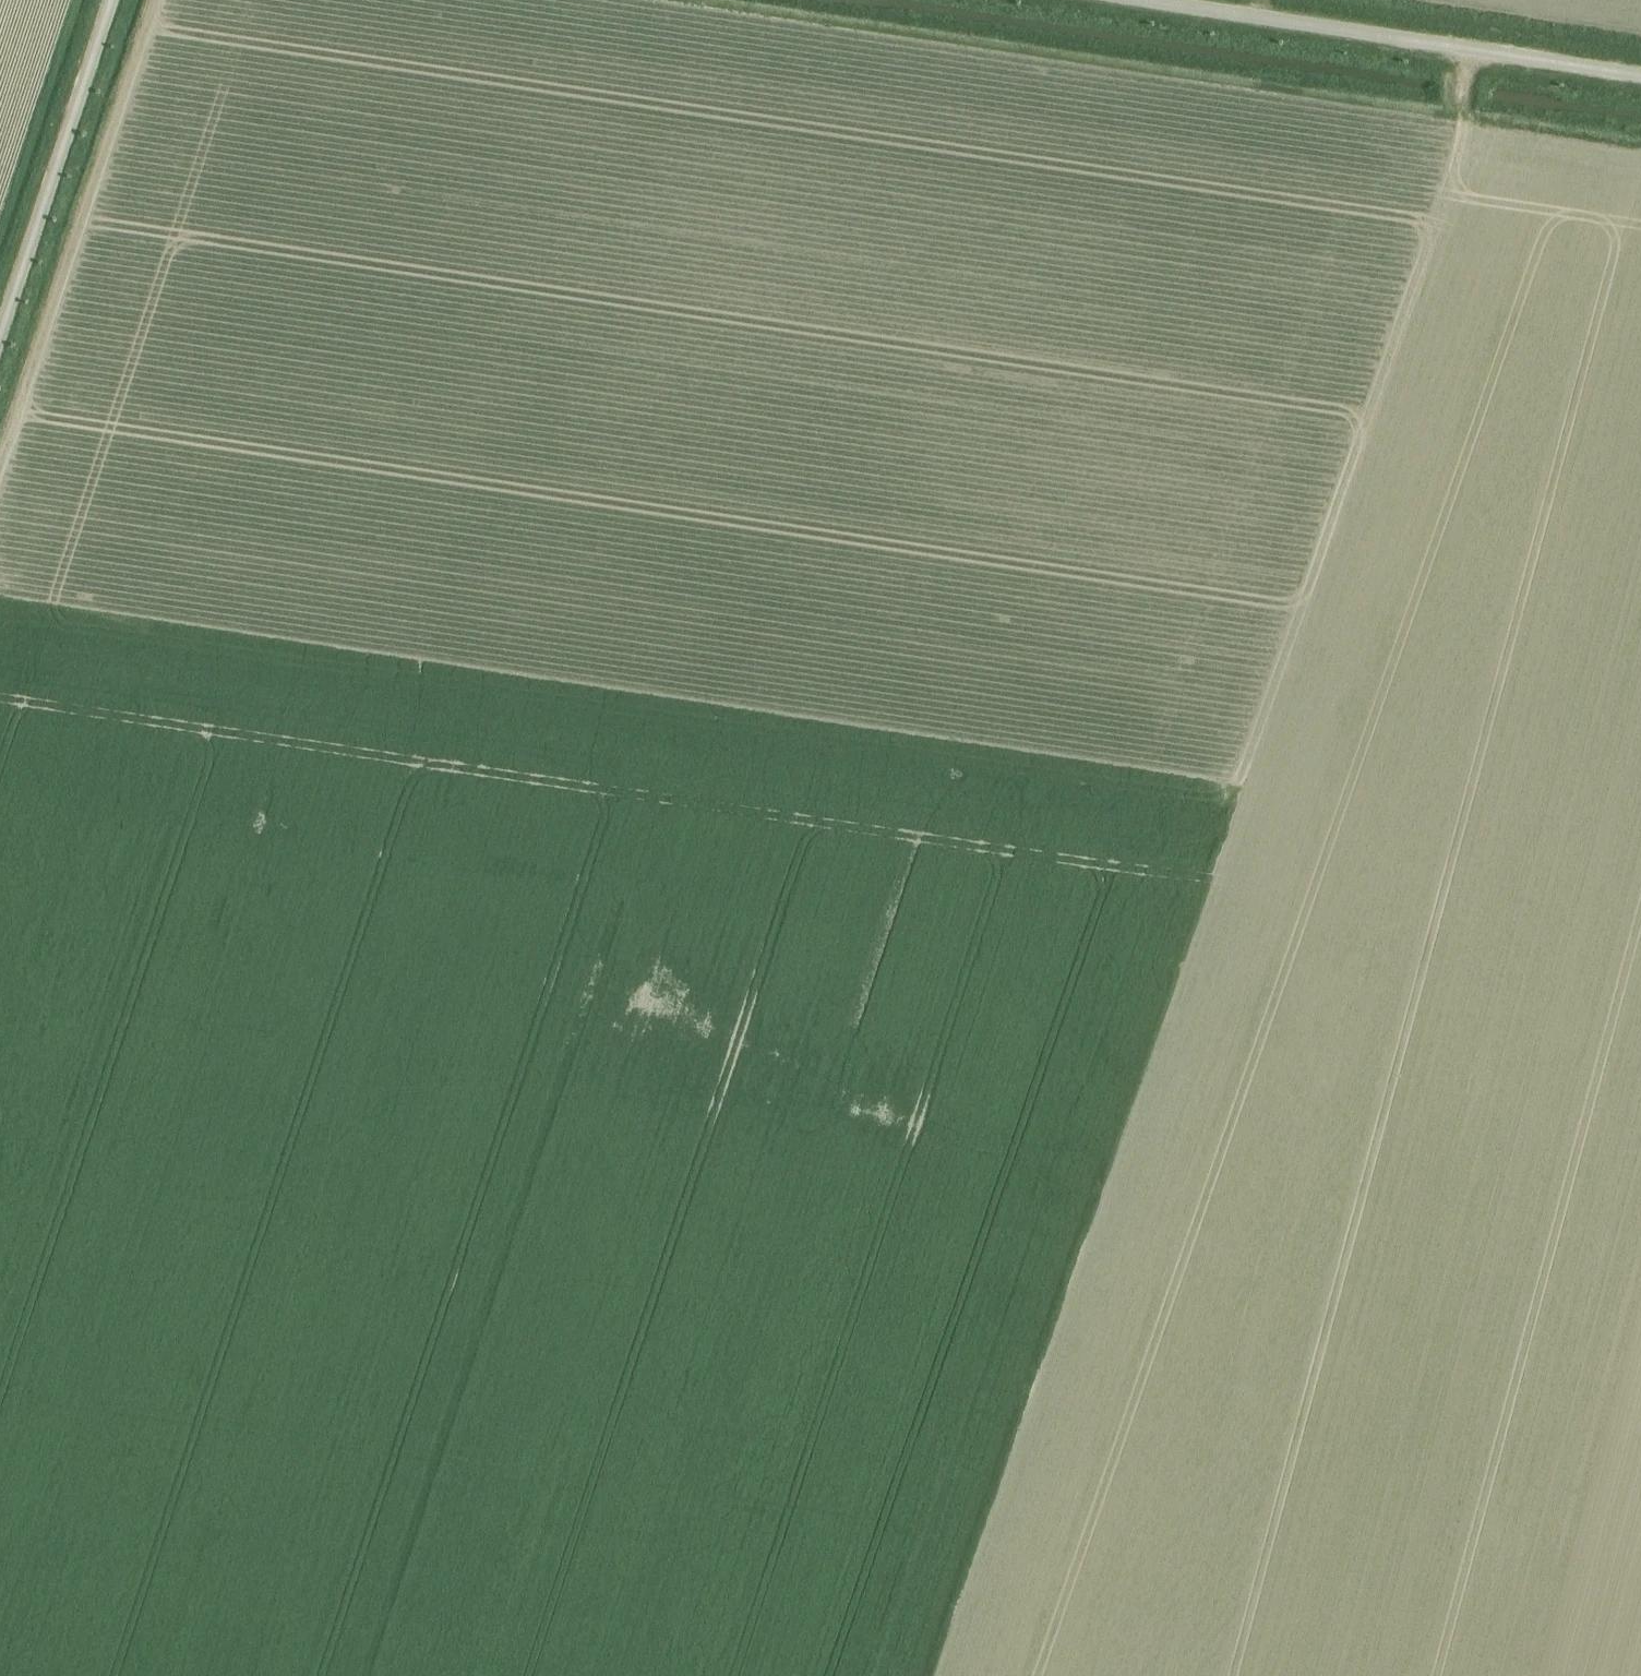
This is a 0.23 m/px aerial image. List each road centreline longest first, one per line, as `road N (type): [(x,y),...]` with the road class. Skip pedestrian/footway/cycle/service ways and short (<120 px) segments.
road 1 (unclassified): [(1640,78),(1141,0)]
road 2 (unclassified): [(0,333),(113,0)]

